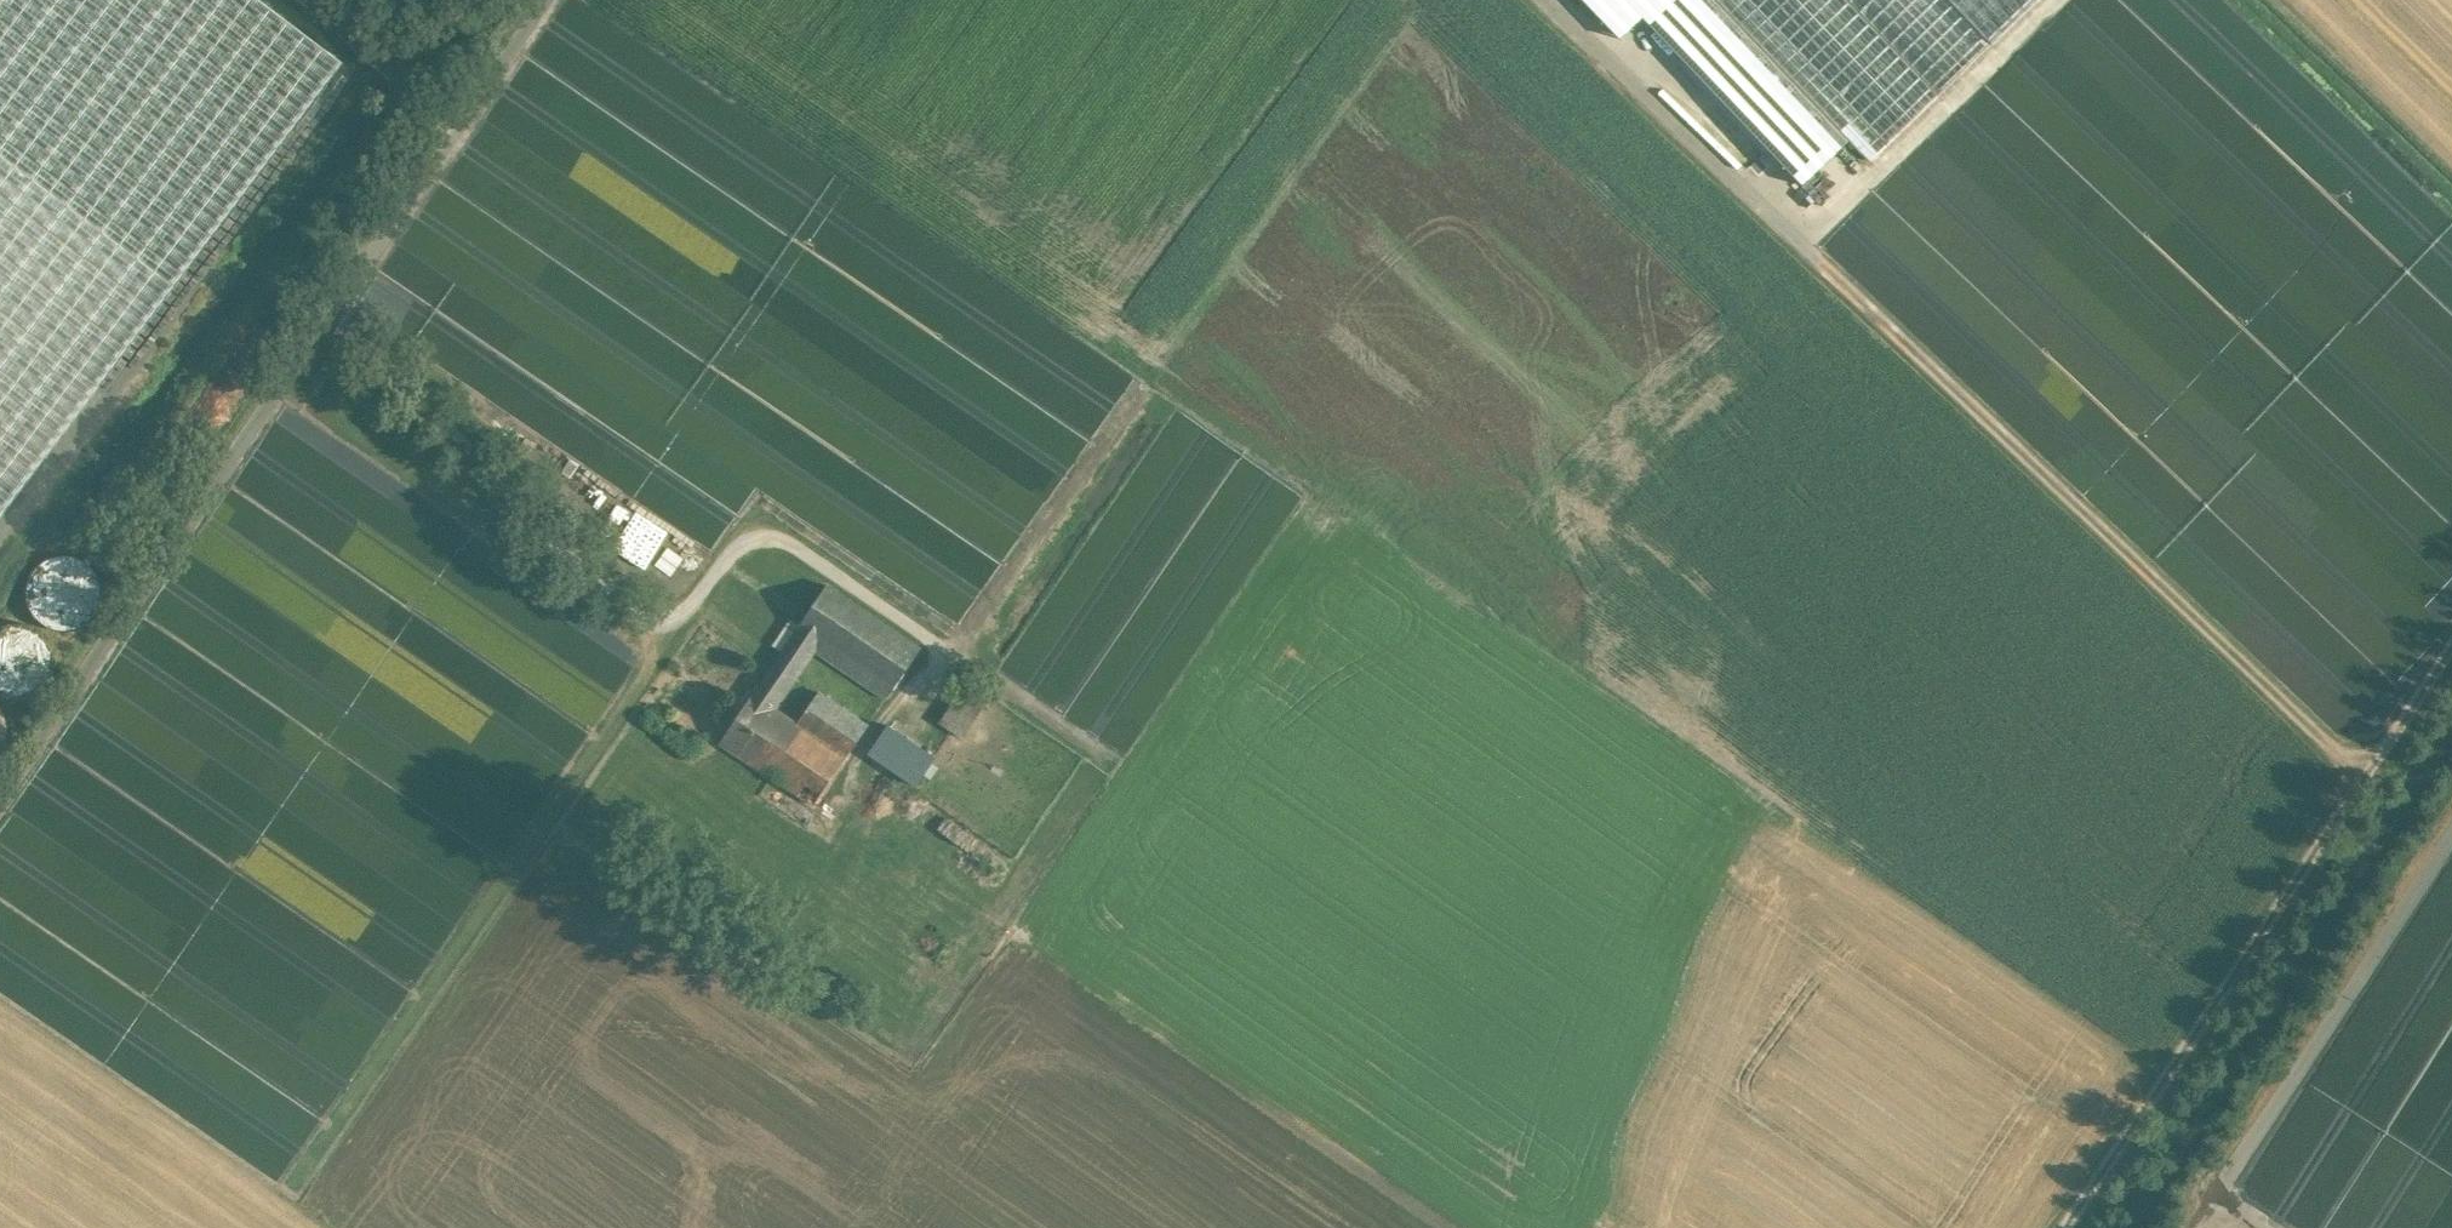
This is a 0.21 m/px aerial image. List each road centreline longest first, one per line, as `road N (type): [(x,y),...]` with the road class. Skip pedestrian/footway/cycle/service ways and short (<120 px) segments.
road 1 (track): [(1546,0),(2367,775)]
road 2 (unclassified): [(543,0),(0,791)]
road 3 (track): [(455,128),(304,0)]
road 4 (track): [(2451,644),(2367,775)]

